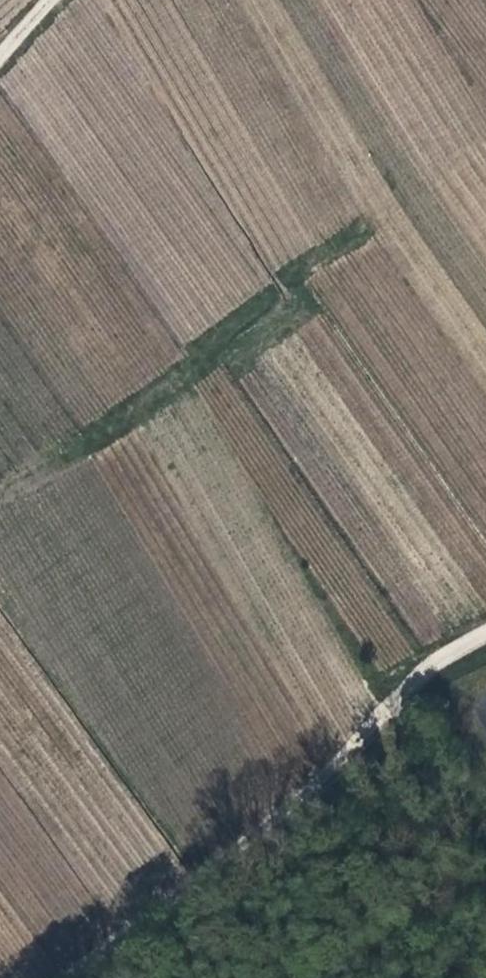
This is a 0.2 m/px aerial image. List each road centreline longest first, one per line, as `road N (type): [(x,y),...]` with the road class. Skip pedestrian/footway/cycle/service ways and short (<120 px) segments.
road 1 (track): [(56,977),(485,635)]

